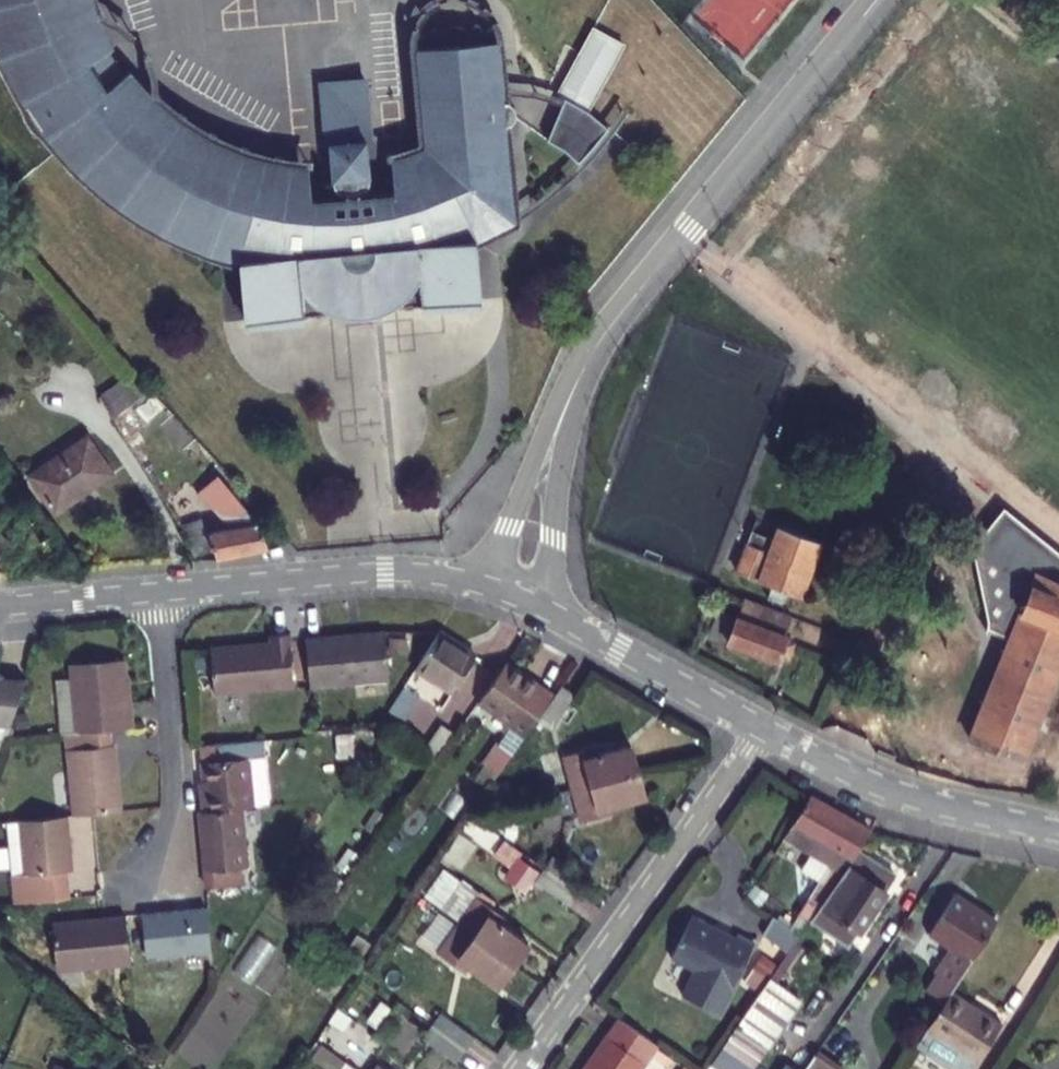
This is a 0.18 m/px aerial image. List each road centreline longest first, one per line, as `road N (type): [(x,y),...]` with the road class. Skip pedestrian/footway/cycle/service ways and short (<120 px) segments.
road 1 (residential): [(576,381),(609,328),(876,0)]
road 2 (residential): [(520,1068),(765,728)]
road 3 (residential): [(158,593),(404,571),(493,586)]
road 4 (residential): [(765,728),(899,795),(1058,833)]
road 5 (residential): [(158,593),(176,794),(174,834),(155,886)]
road 6 (residential): [(542,608),(765,728)]
road 7 (residential): [(542,608),(576,381)]
road 8 (residential): [(576,381),(525,480),(493,586)]
road 9 (residential): [(0,607),(158,593)]

